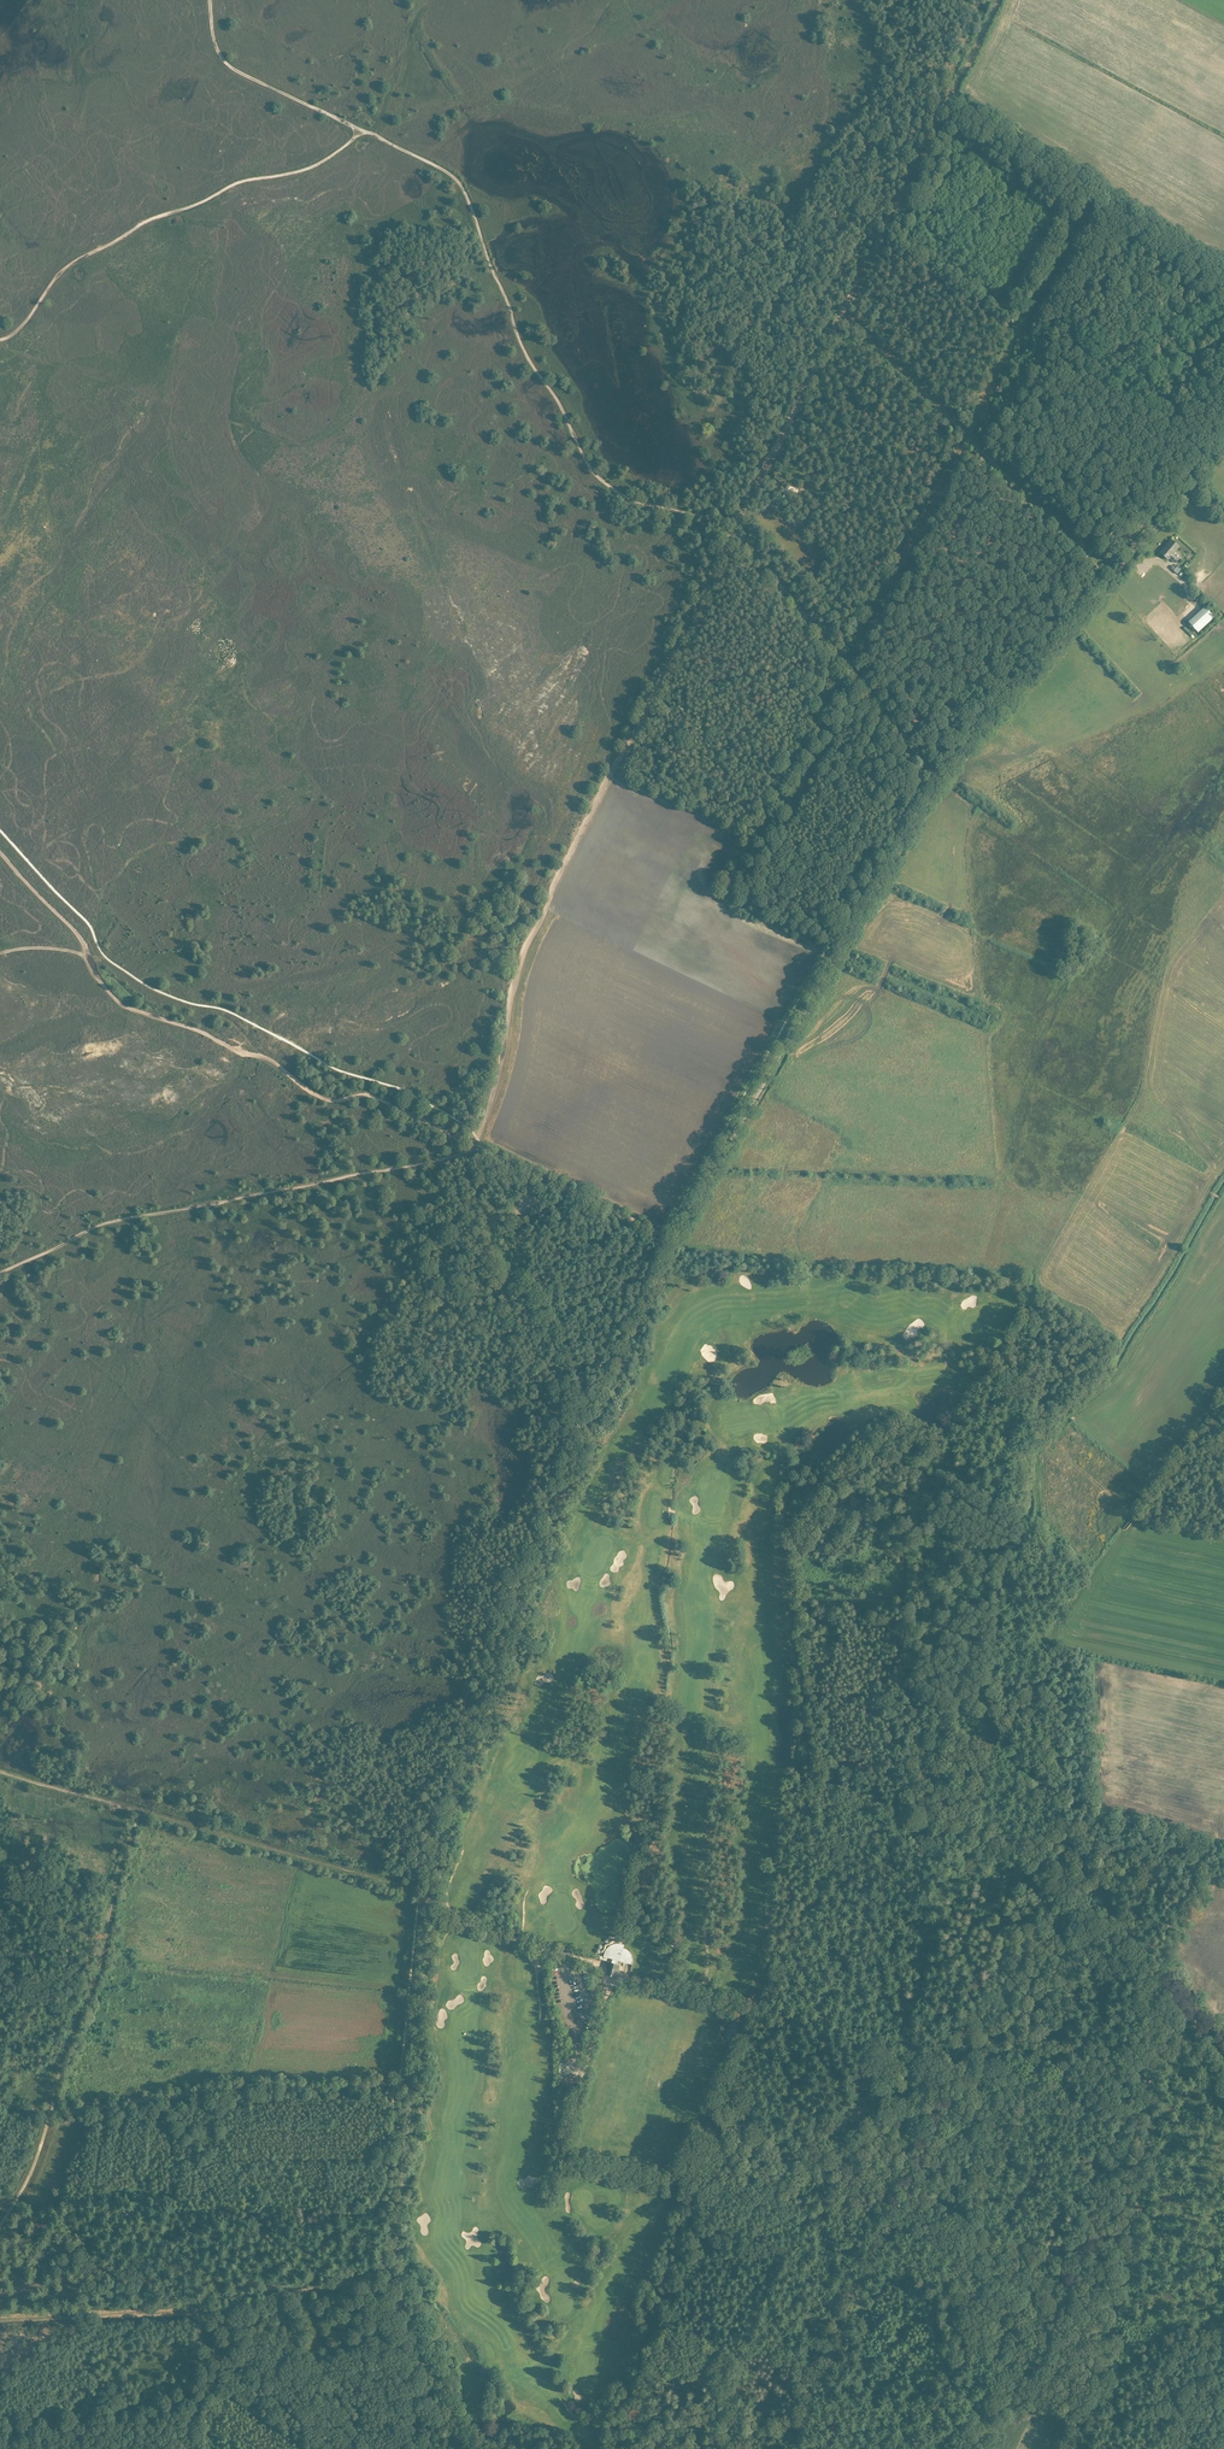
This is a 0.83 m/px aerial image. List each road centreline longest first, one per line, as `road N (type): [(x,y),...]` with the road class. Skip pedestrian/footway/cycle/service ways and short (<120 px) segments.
road 1 (unclassified): [(454,2448),(392,2265),(433,1872),(508,1614),(674,1240),(927,799),(1223,444)]
road 2 (track): [(474,1146),(498,1077),(526,944),(738,524)]
road 3 (track): [(738,524),(998,0)]
road 4 (track): [(0,853),(70,925),(119,1002),(265,1059),(310,1092),(333,1100),(368,1095),(474,1146)]
road 5 (track): [(1094,193),(842,664)]
road 6 (track): [(474,1146),(433,1161),(122,1219),(0,1274)]
road 7 (track): [(0,2318),(211,2310),(393,2271)]
road 8 (track): [(840,316),(1114,574)]
road 9 (track): [(50,2111),(244,2085),(411,2084)]
road 10 (track): [(738,524),(942,778)]
road 11 (track): [(949,100),(1223,276)]
road 12 (track): [(836,958),(718,907),(688,867),(698,823),(608,780)]
road 13 (track): [(141,1810),(50,2111)]
road 14 (track): [(664,1235),(474,1146)]
road 15 (track): [(0,1771),(141,1810)]
road 16 (track): [(50,2111),(27,2179),(0,2224)]

